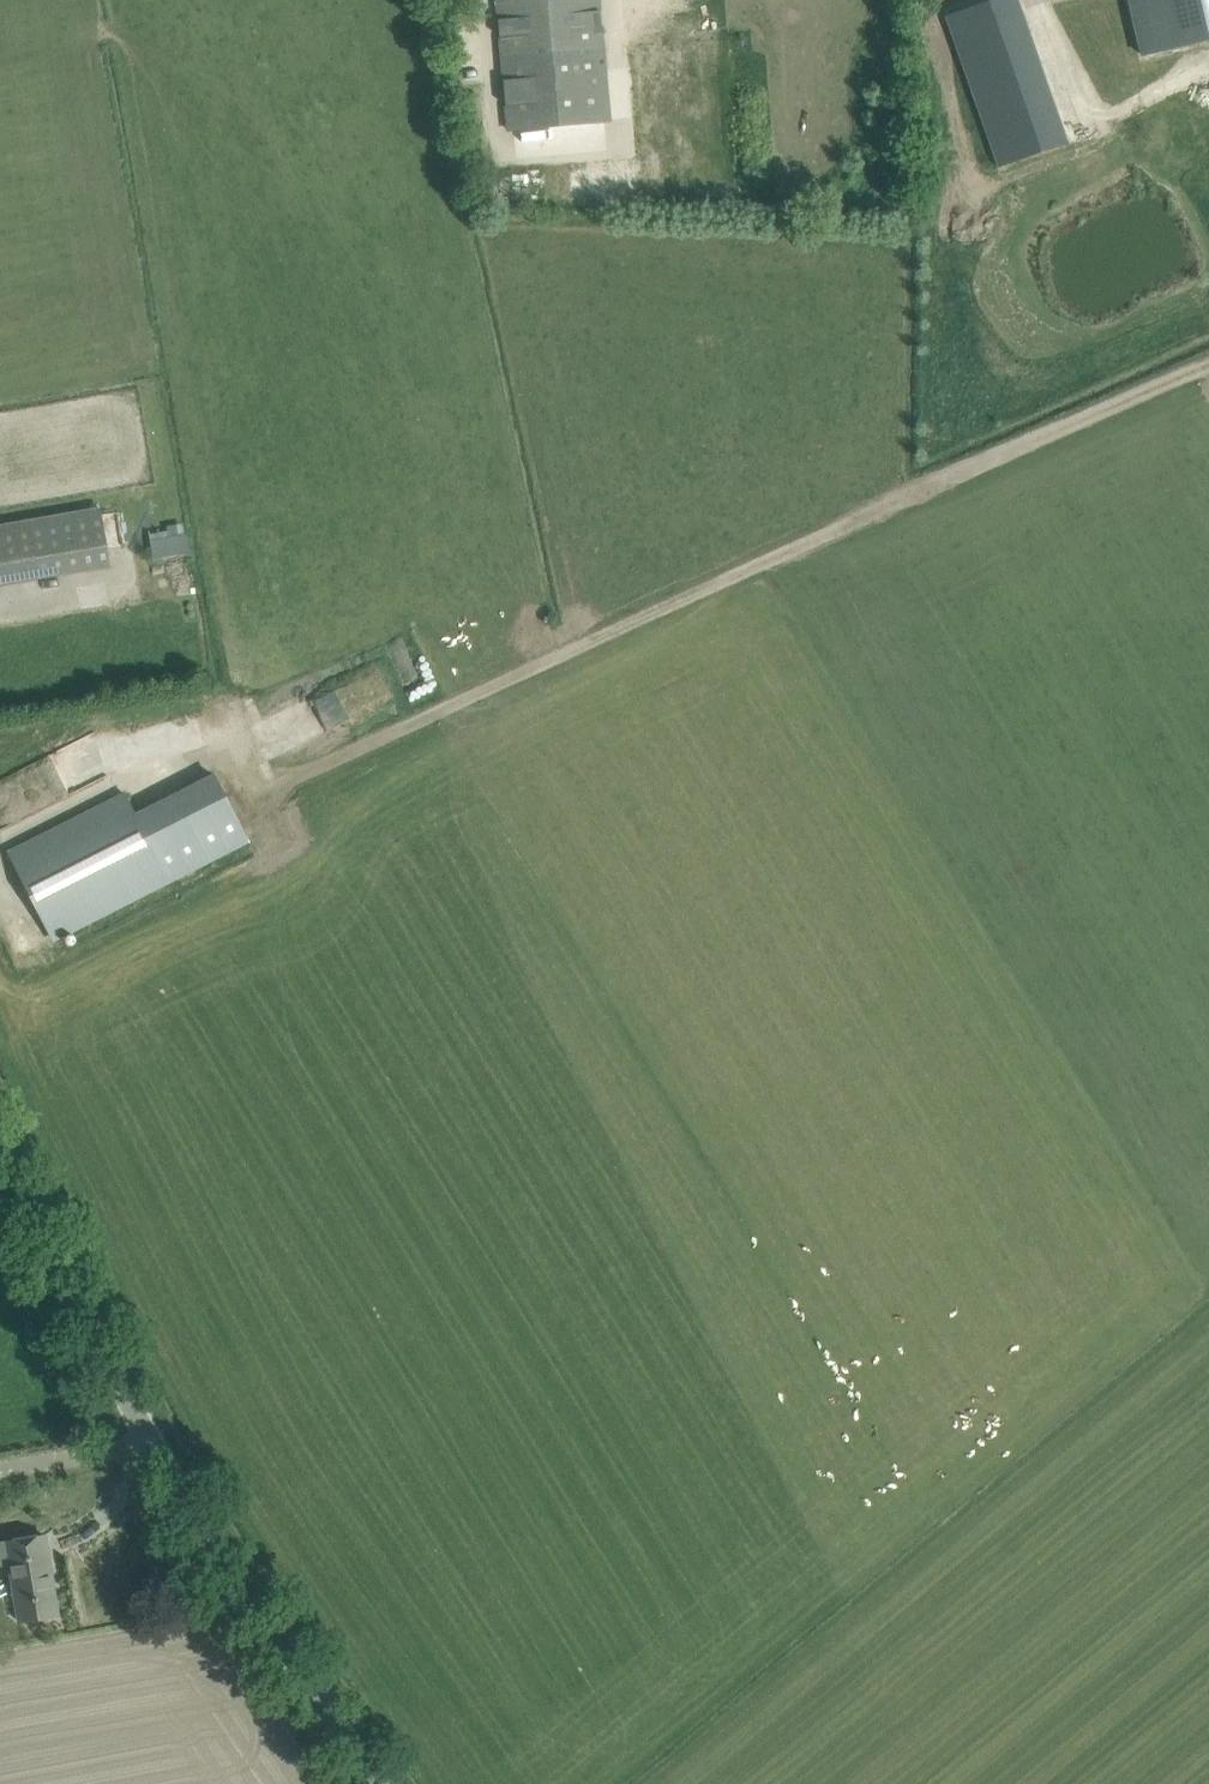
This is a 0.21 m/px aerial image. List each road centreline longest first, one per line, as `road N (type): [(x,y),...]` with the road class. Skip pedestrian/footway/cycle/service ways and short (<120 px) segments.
road 1 (unclassified): [(378,1783),(268,1631),(151,1442),(0,1150)]
road 2 (track): [(1208,65),(1084,123),(1033,0)]

